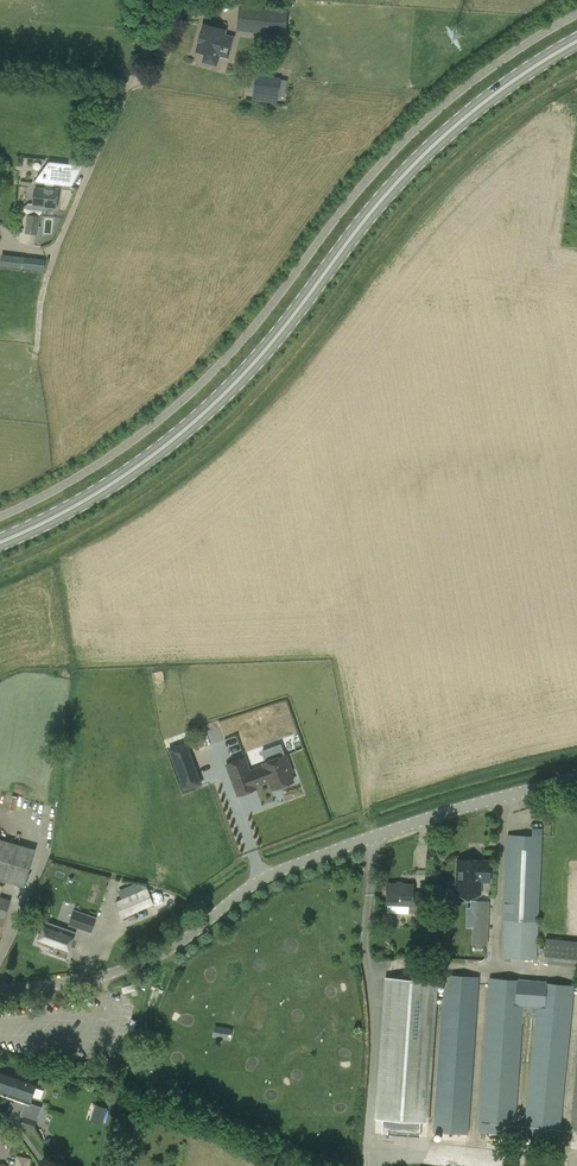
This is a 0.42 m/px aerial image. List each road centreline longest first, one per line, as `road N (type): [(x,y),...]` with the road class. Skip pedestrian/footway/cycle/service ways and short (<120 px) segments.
road 1 (secondary): [(576,36),(479,100),(410,162),(209,402),(101,484),(0,537)]
road 2 (secondary): [(0,547),(77,510),(193,428),(285,333),(411,174),(498,98),(576,48)]
road 3 (unclassified): [(148,960),(280,872),(576,776)]
road 4 (residential): [(80,192),(176,0)]
road 5 (residential): [(0,994),(148,960)]

